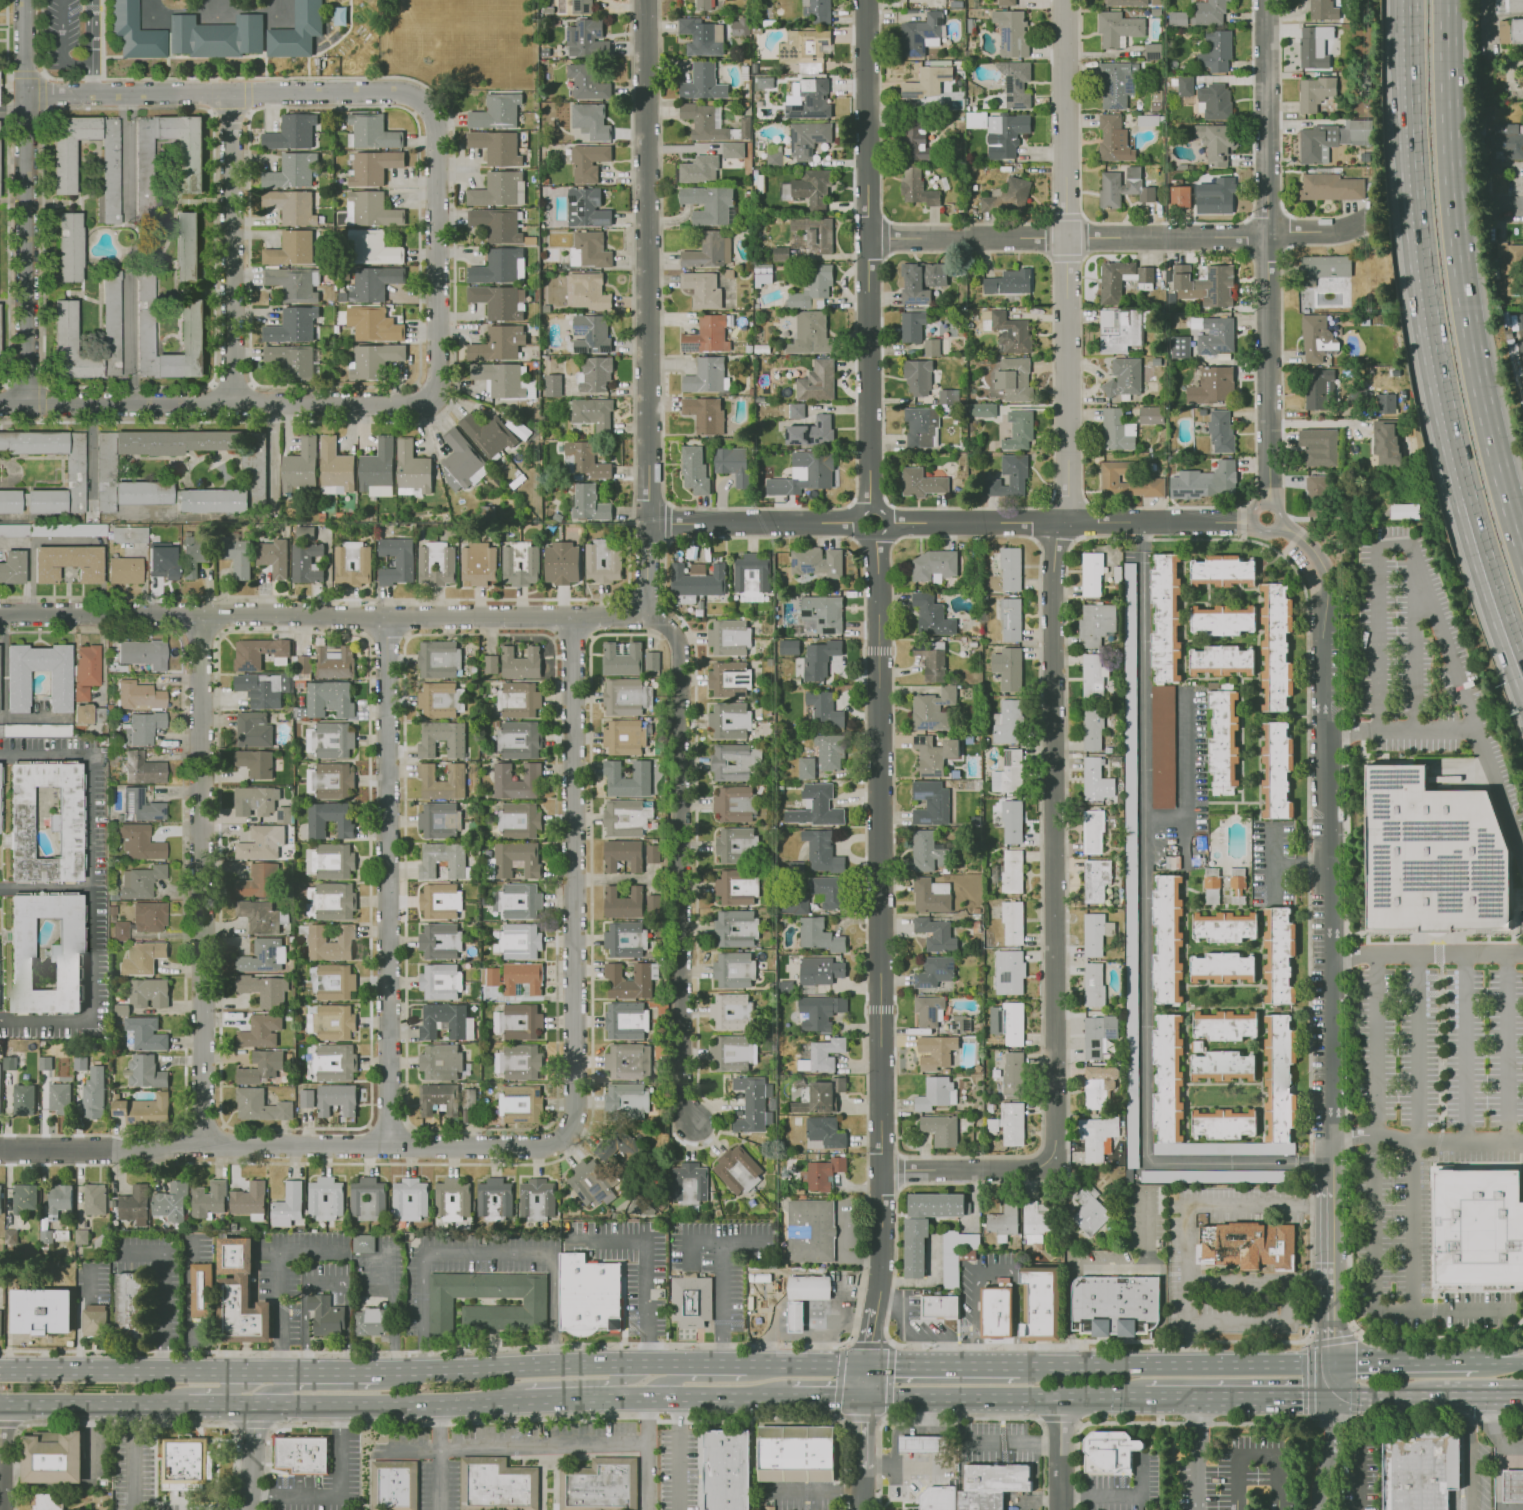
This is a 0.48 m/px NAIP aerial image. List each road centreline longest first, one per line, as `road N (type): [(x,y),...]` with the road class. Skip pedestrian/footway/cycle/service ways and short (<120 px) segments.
road 1 (residential): [(882,1171),(1033,1168),(1055,1146),(1054,554),(1069,521),(1064,0)]
road 2 (residential): [(1334,1364),(1323,584),(1312,552),(1278,526)]
road 3 (residential): [(877,1303),(883,1257),(873,535)]
road 4 (residential): [(425,103),(435,122),(438,385),(421,403),(0,405)]
road 5 (residential): [(648,619),(0,615)]
road 6 (residential): [(198,616),(203,1147)]
road 7 (residential): [(386,619),(387,1145)]
road 8 (residential): [(648,522),(645,0)]
road 9 (residential): [(573,618),(575,1106),(562,1136)]
road 10 (residential): [(695,1124),(681,648),(648,619)]
road 11 (motorway): [(1412,0),(1425,259),(1474,506)]
road 12 (residential): [(869,509),(865,0)]
road 13 (residential): [(1267,503),(1264,0)]
road 14 (residential): [(868,239),(1331,235),(1368,220)]
road 15 (residential): [(562,1136),(542,1148),(190,1146),(111,1153)]
road 16 (residential): [(25,0),(27,405)]
road 17 (residential): [(425,103),(404,92),(26,95)]
road 18 (motorway): [(1522,549),(1474,354),(1450,169)]
road 19 (residential): [(885,522),(1250,520)]
road 20 (primary): [(1334,1364),(1021,1363)]
road 21 (residential): [(229,93),(233,403)]
road 22 (primary): [(682,1364),(378,1371)]
road 23 (primary): [(294,1372),(0,1372)]
road 24 (primary): [(255,1409),(525,1400)]
road 25 (residential): [(648,522),(859,523)]
road 26 (primary): [(1141,1399),(1334,1397)]
road 27 (primary): [(868,1398),(1060,1399)]
road 28 (primary): [(0,1408),(188,1409)]
road 29 (primary): [(607,1397),(787,1400)]
road 30 (motorway): [(1450,169),(1444,0)]
road 31 (motorway): [(1474,506),(1522,656)]
road 32 (primary): [(1021,1363),(869,1362)]
road 33 (primary): [(1473,1365),(1334,1364)]
road 34 (primary): [(869,1362),(743,1364)]

